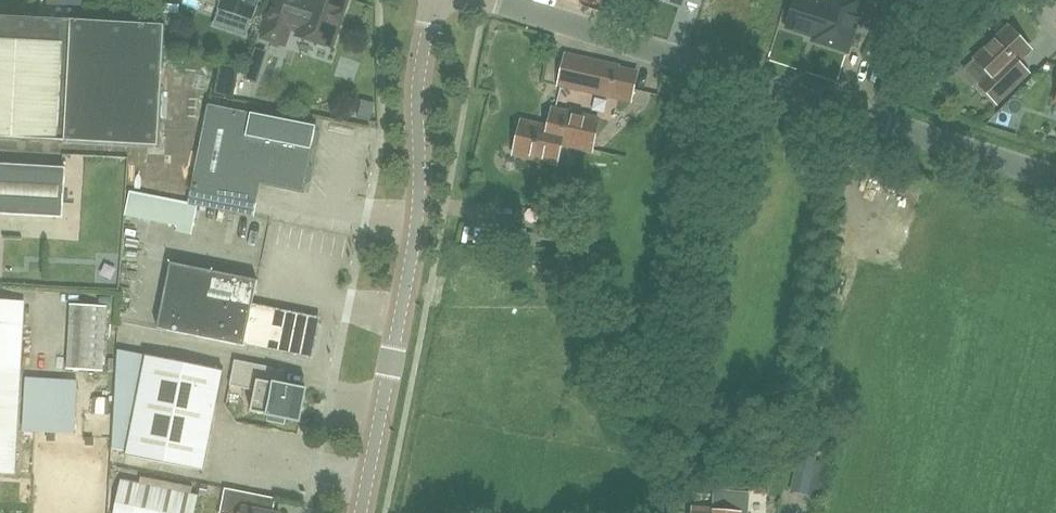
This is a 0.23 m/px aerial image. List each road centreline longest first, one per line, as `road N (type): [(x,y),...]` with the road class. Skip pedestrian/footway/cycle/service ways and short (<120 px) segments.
road 1 (unclassified): [(1055,178),(494,0)]
road 2 (tertiary): [(362,512),(419,216),(418,86),(435,0)]

